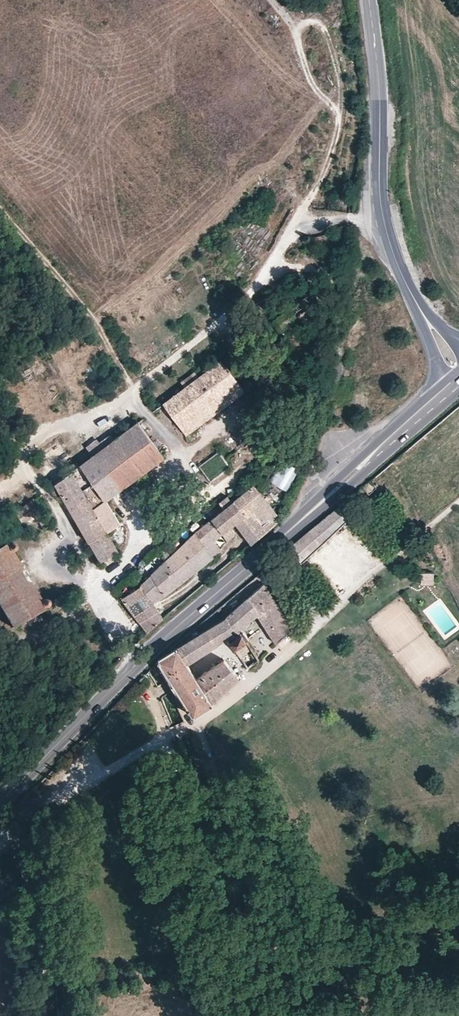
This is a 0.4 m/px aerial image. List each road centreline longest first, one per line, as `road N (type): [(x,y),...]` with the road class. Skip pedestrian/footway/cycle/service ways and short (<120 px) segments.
road 1 (primary): [(0,802),(164,640),(447,391)]
road 2 (secondary): [(416,303),(382,213),(368,0)]
road 3 (track): [(150,694),(163,722),(157,735),(44,811),(10,824),(0,819)]
road 4 (track): [(49,1015),(38,829),(44,811)]

